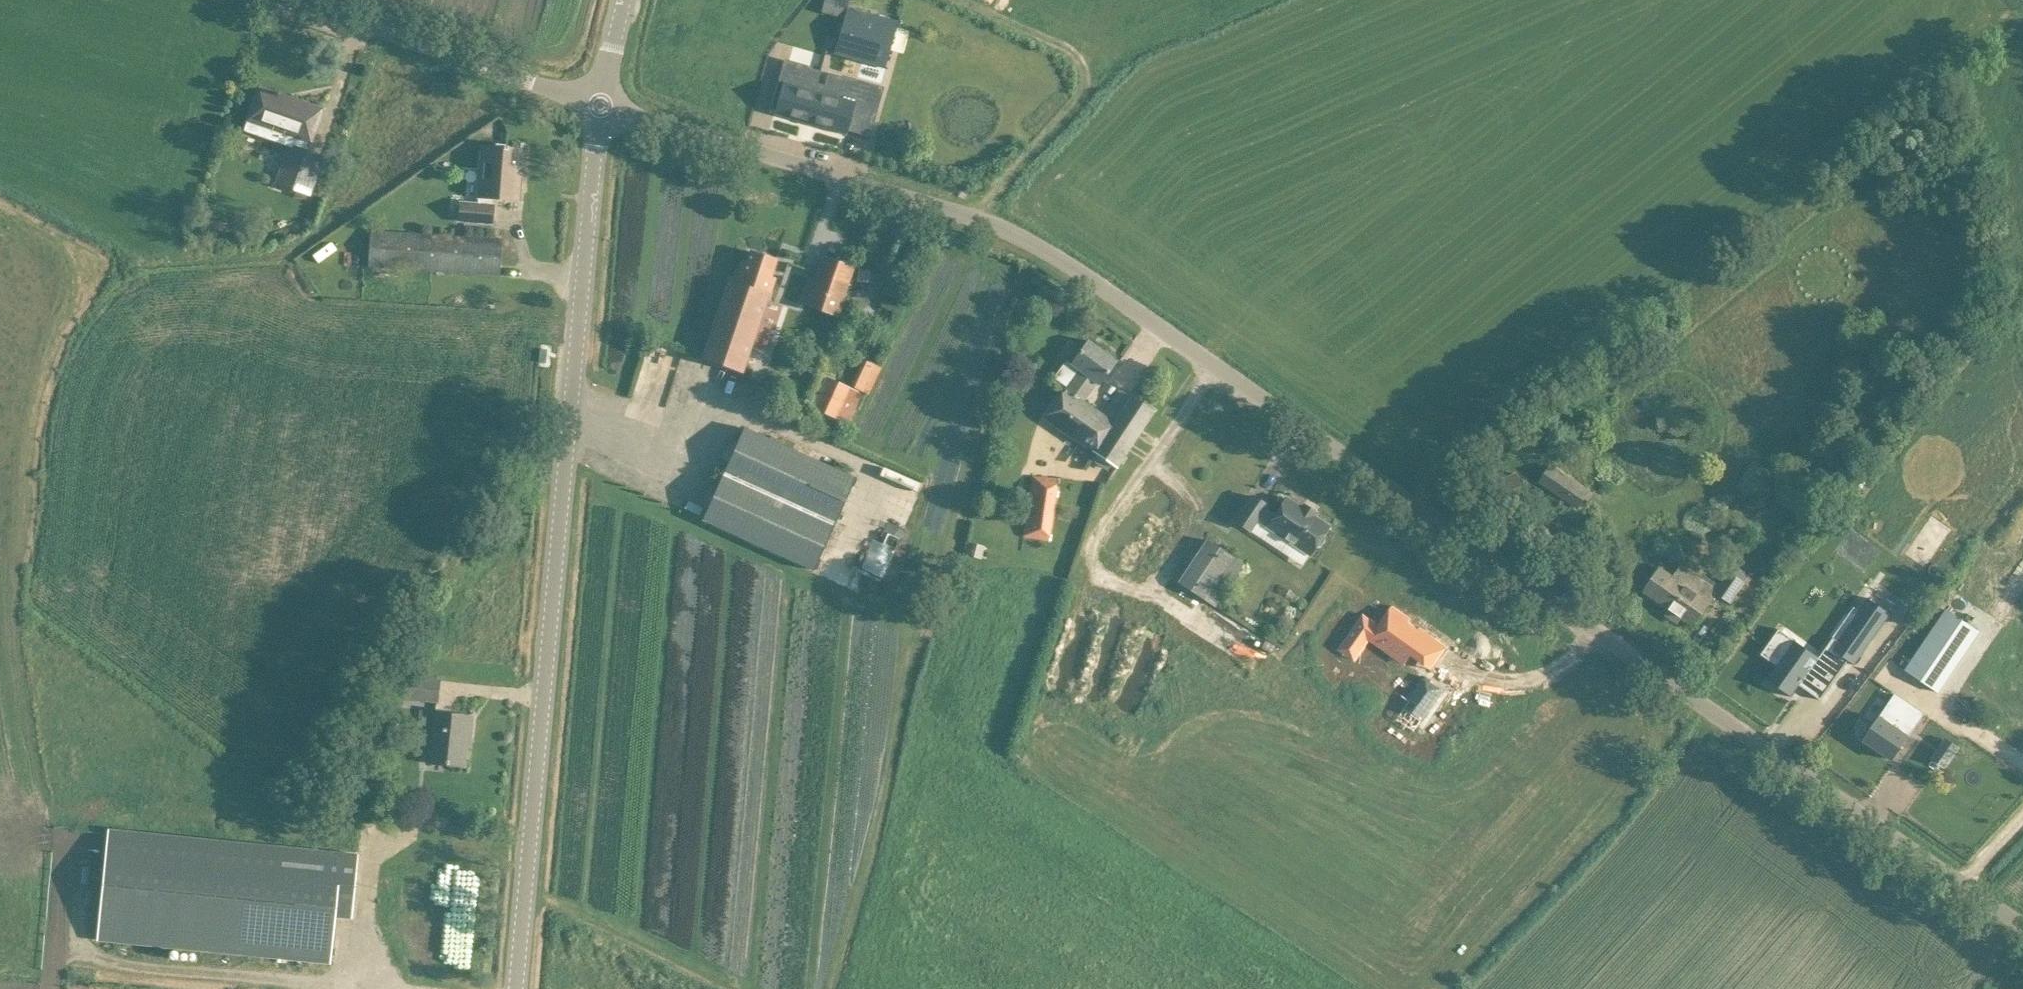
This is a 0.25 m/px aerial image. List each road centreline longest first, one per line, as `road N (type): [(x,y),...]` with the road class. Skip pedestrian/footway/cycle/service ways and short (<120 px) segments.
road 1 (unclassified): [(2022,926),(1045,251),(968,215),(600,105)]
road 2 (unclassified): [(516,988),(600,105)]
road 3 (unclassified): [(600,105),(299,0)]

